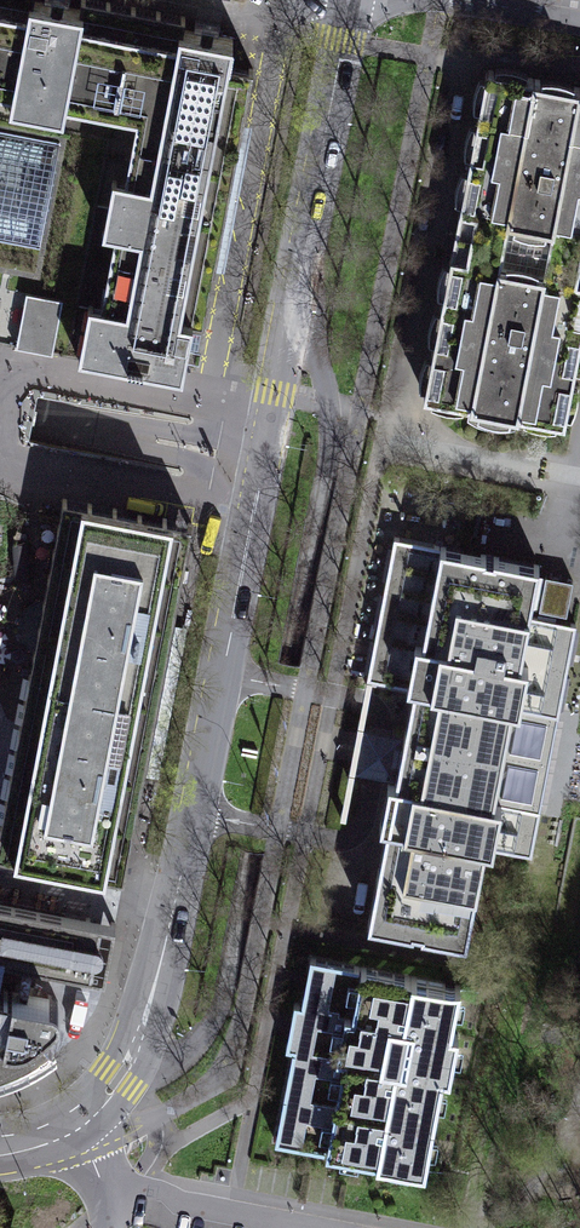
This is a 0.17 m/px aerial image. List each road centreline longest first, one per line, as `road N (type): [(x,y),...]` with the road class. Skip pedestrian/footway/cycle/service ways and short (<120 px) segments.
road 1 (tertiary): [(64,1138),(98,1113),(148,1012),(195,814),(352,0)]
road 2 (residential): [(120,1195),(334,1227)]
road 3 (track): [(579,478),(383,442)]

